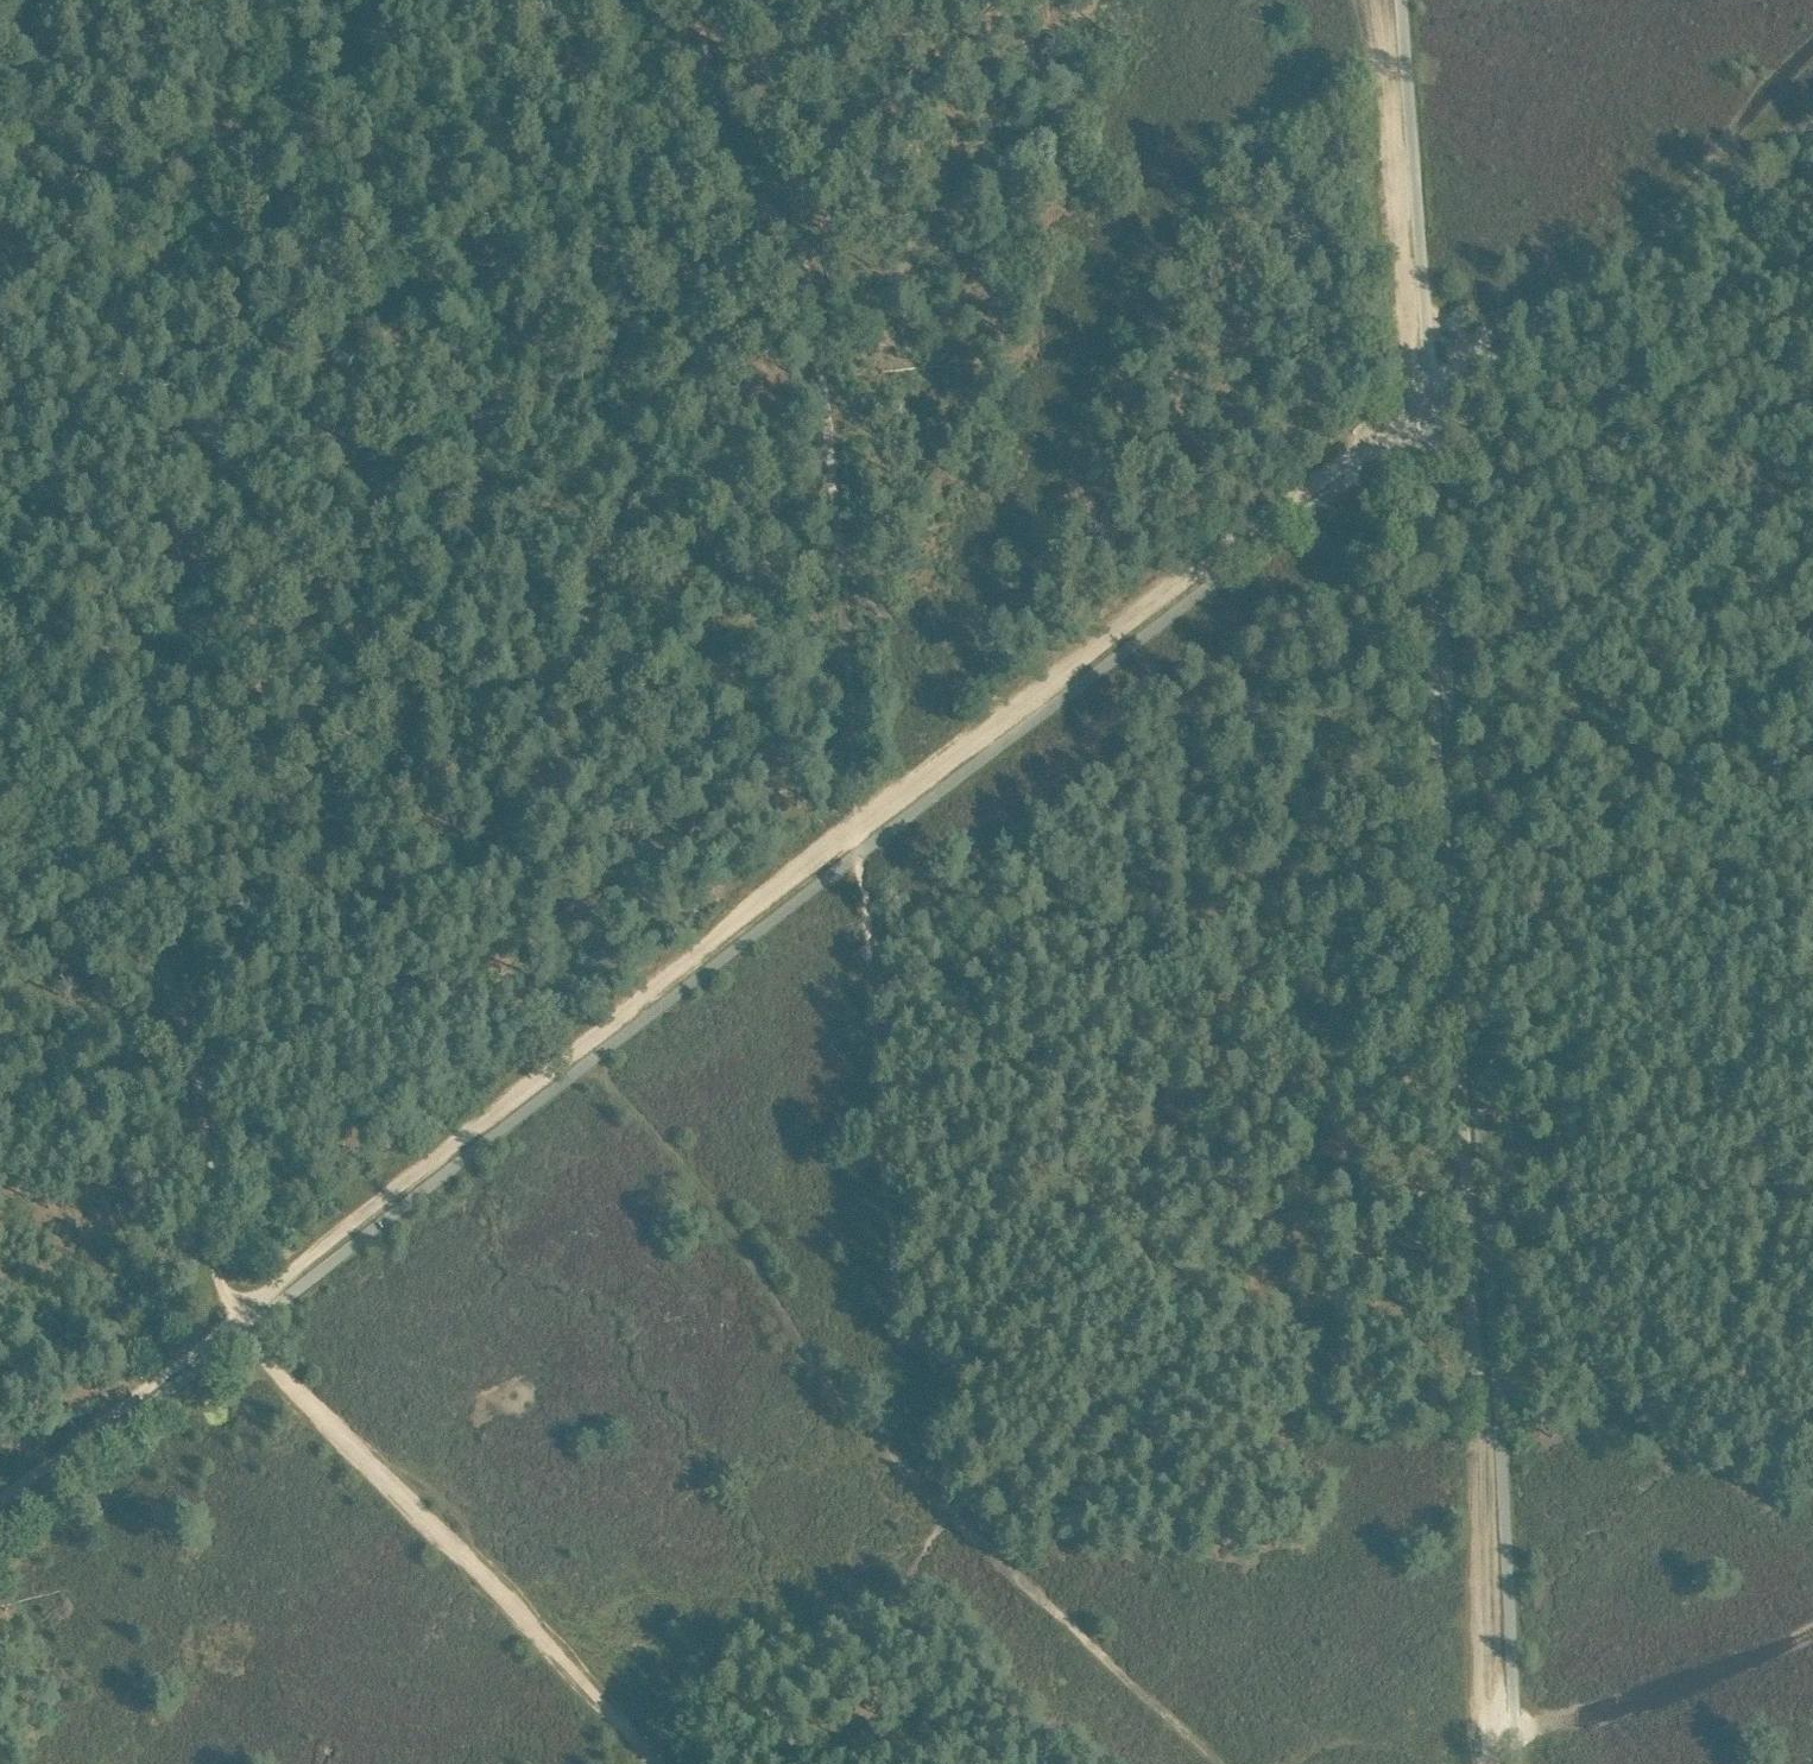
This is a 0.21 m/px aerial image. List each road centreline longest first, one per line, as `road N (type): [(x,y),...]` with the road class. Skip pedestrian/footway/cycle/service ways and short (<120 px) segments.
road 1 (track): [(1500,1763),(1362,0)]

